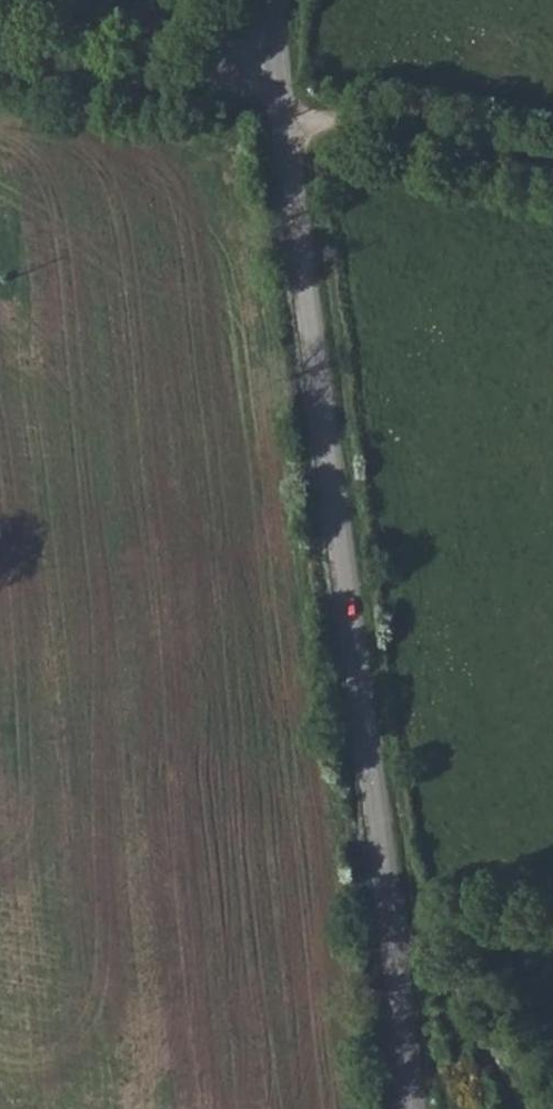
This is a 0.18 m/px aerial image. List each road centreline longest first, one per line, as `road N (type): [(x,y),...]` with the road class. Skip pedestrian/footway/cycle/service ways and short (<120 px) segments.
road 1 (unclassified): [(411,1108),(271,0)]
road 2 (track): [(280,105),(0,60)]
road 3 (track): [(284,125),(375,126),(552,164)]
road 4 (track): [(520,1108),(448,987),(397,967)]

